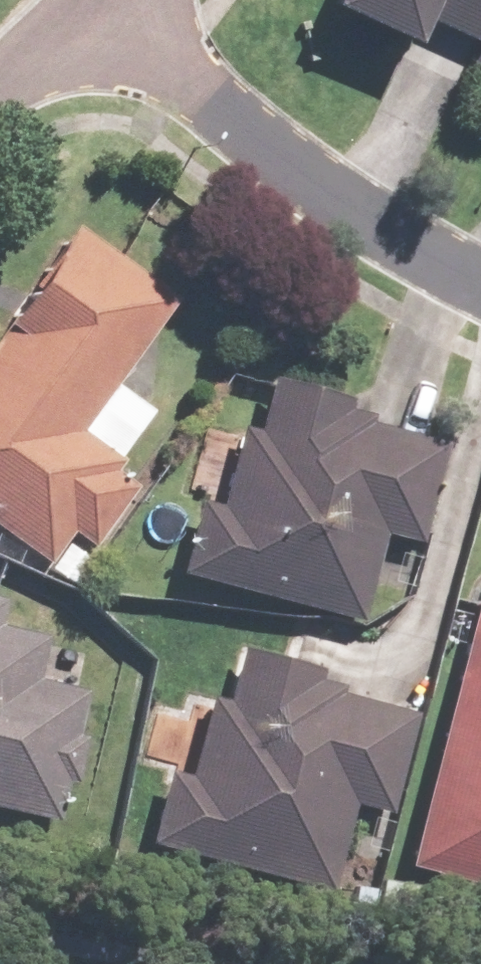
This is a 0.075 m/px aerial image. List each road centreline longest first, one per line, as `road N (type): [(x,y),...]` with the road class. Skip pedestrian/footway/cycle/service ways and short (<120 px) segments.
road 1 (residential): [(102,2),(279,157),(406,242),(480,281)]
road 2 (residential): [(0,85),(102,2)]

